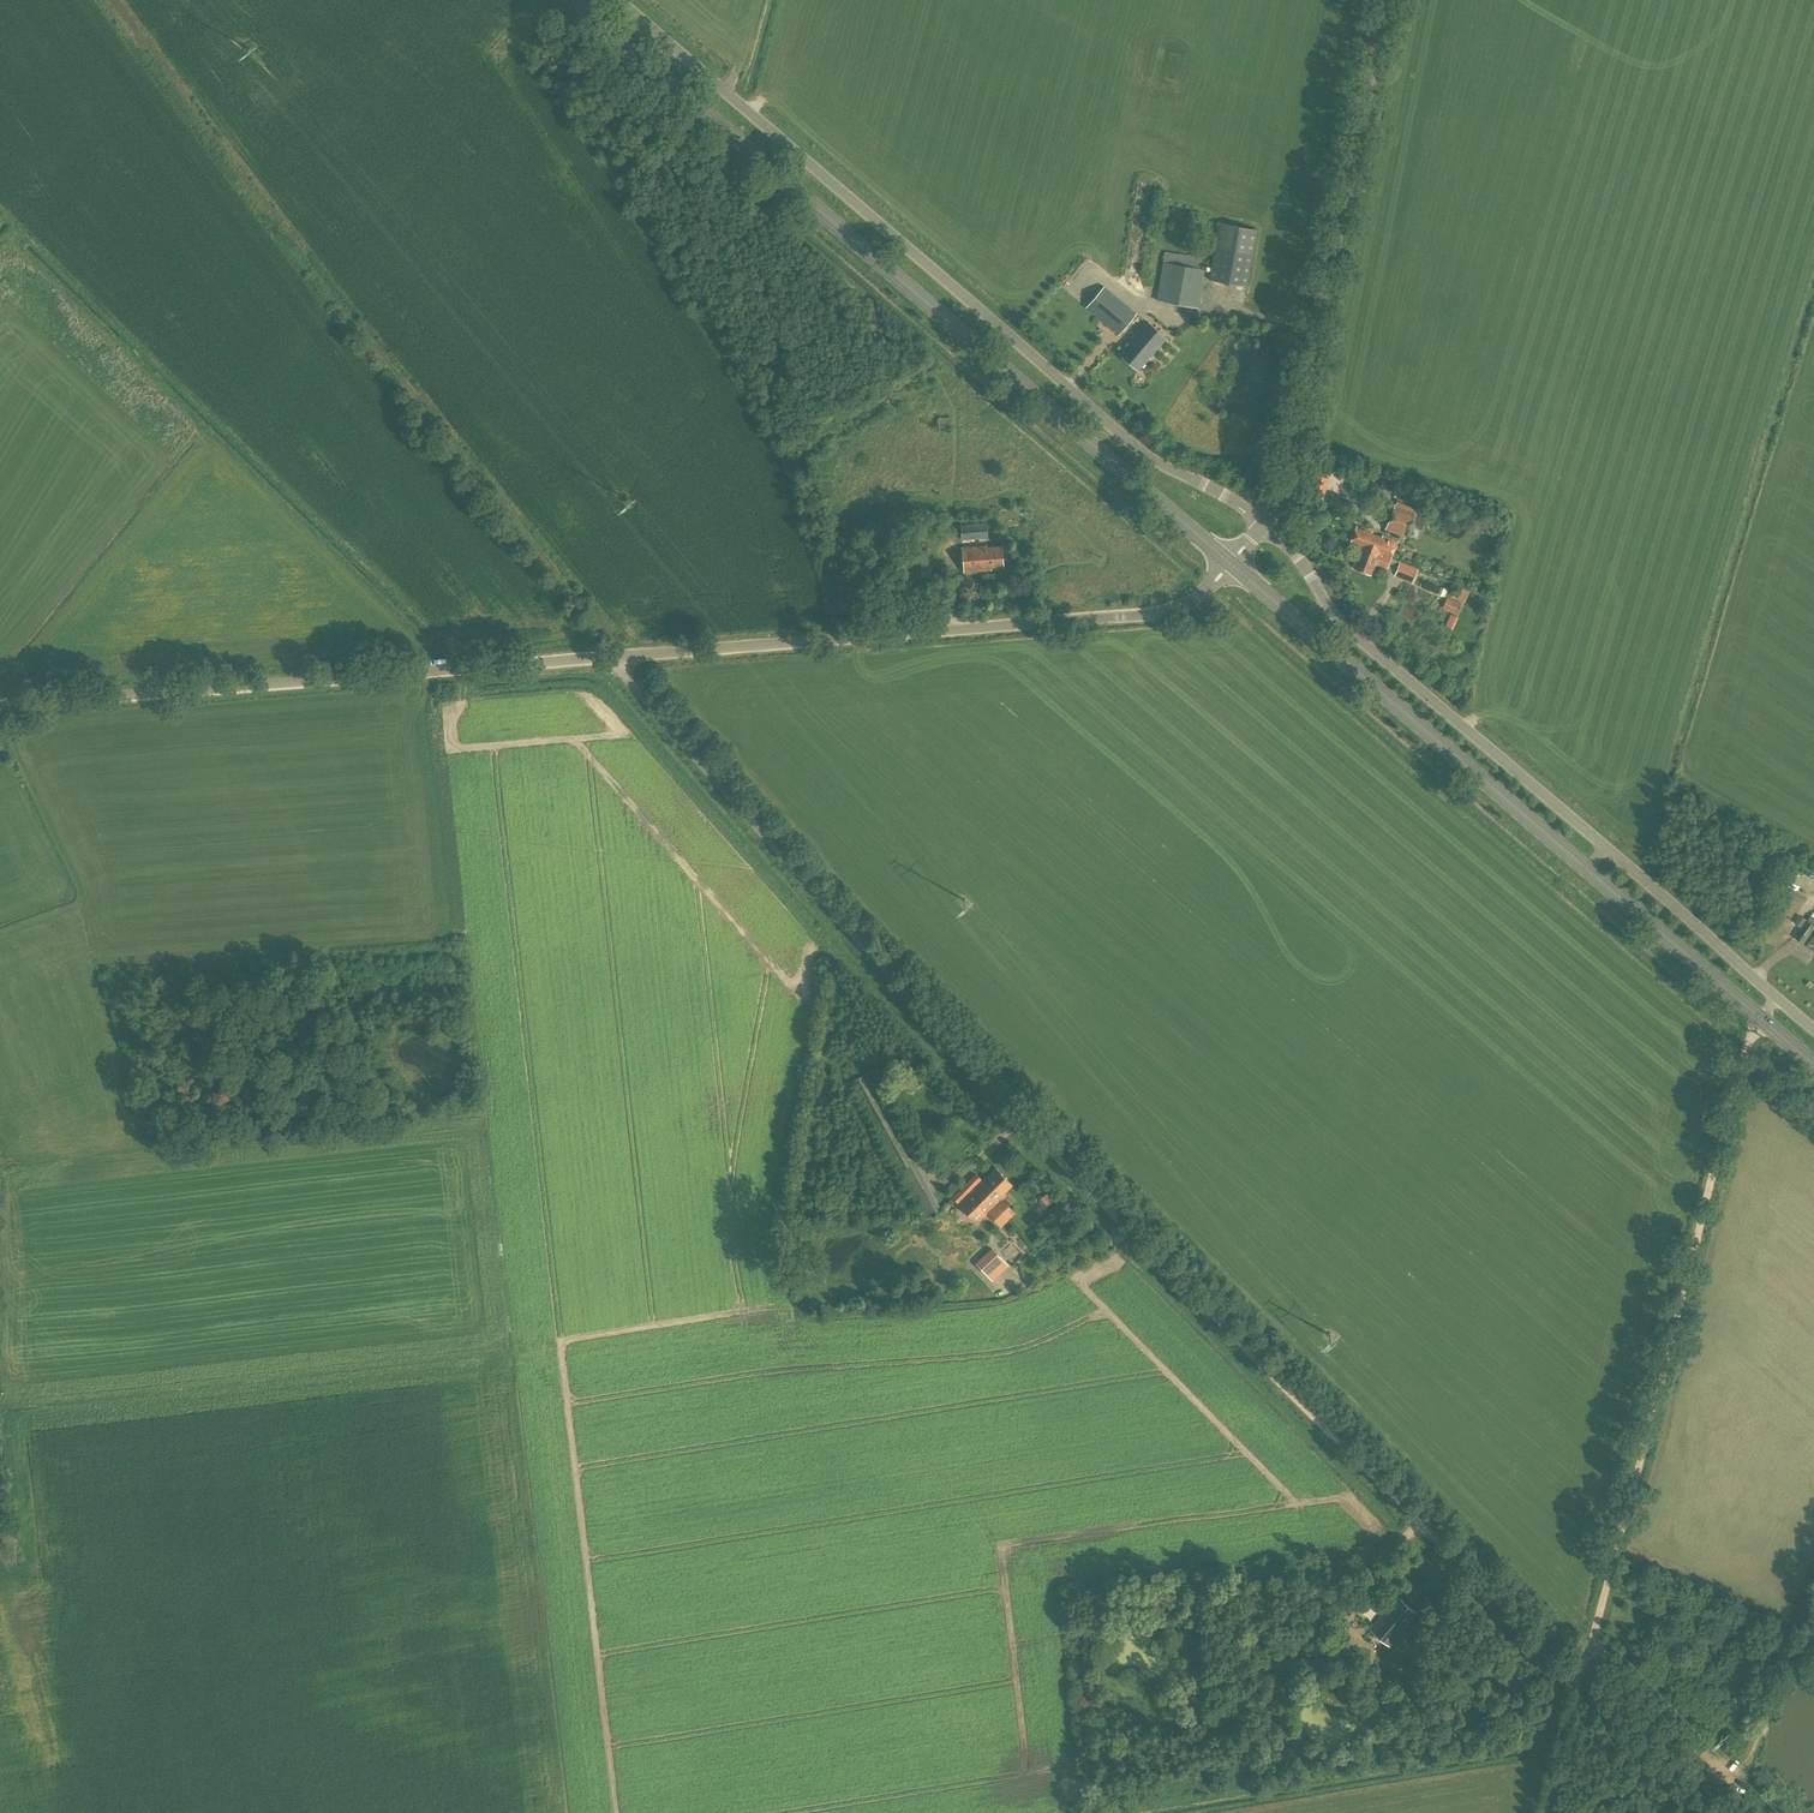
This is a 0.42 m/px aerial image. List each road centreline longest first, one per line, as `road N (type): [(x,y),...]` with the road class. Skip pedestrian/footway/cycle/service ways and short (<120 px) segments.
road 1 (track): [(1579,1679),(1069,1172),(611,662)]
road 2 (unclassified): [(0,709),(1145,616),(1183,606),(1233,565)]
road 3 (primary): [(1233,565),(569,0)]
road 4 (unclassified): [(1264,525),(1222,495),(1147,465),(617,0)]
road 5 (primary): [(1813,1065),(1233,565)]
road 6 (unclassified): [(1813,1030),(1502,763),(1338,611),(1264,525)]
road 7 (unclassified): [(1264,525),(1286,479),(1387,0)]
road 8 (track): [(1590,1641),(1699,1749)]

